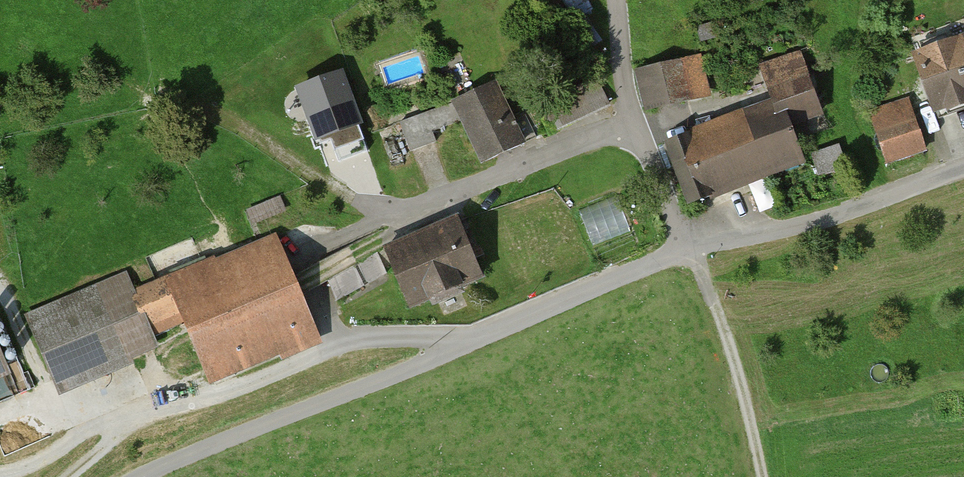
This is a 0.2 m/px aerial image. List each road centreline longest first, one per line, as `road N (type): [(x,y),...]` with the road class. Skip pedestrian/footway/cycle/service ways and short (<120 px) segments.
road 1 (residential): [(963,170),(836,219),(690,250),(152,476)]
road 2 (track): [(690,250),(731,342),(763,476)]

